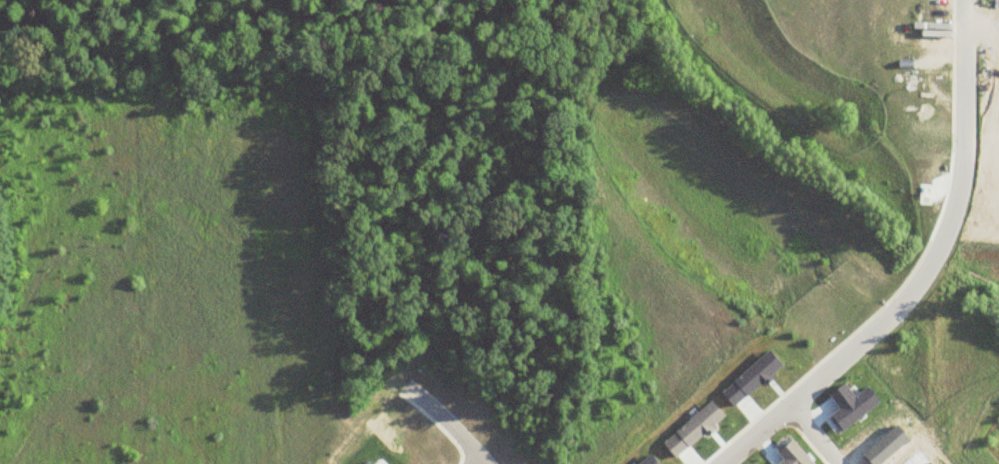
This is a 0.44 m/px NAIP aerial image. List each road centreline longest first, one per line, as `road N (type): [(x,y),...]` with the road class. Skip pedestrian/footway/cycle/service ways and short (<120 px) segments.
road 1 (residential): [(715,463),(911,291),(963,156),(963,0)]

